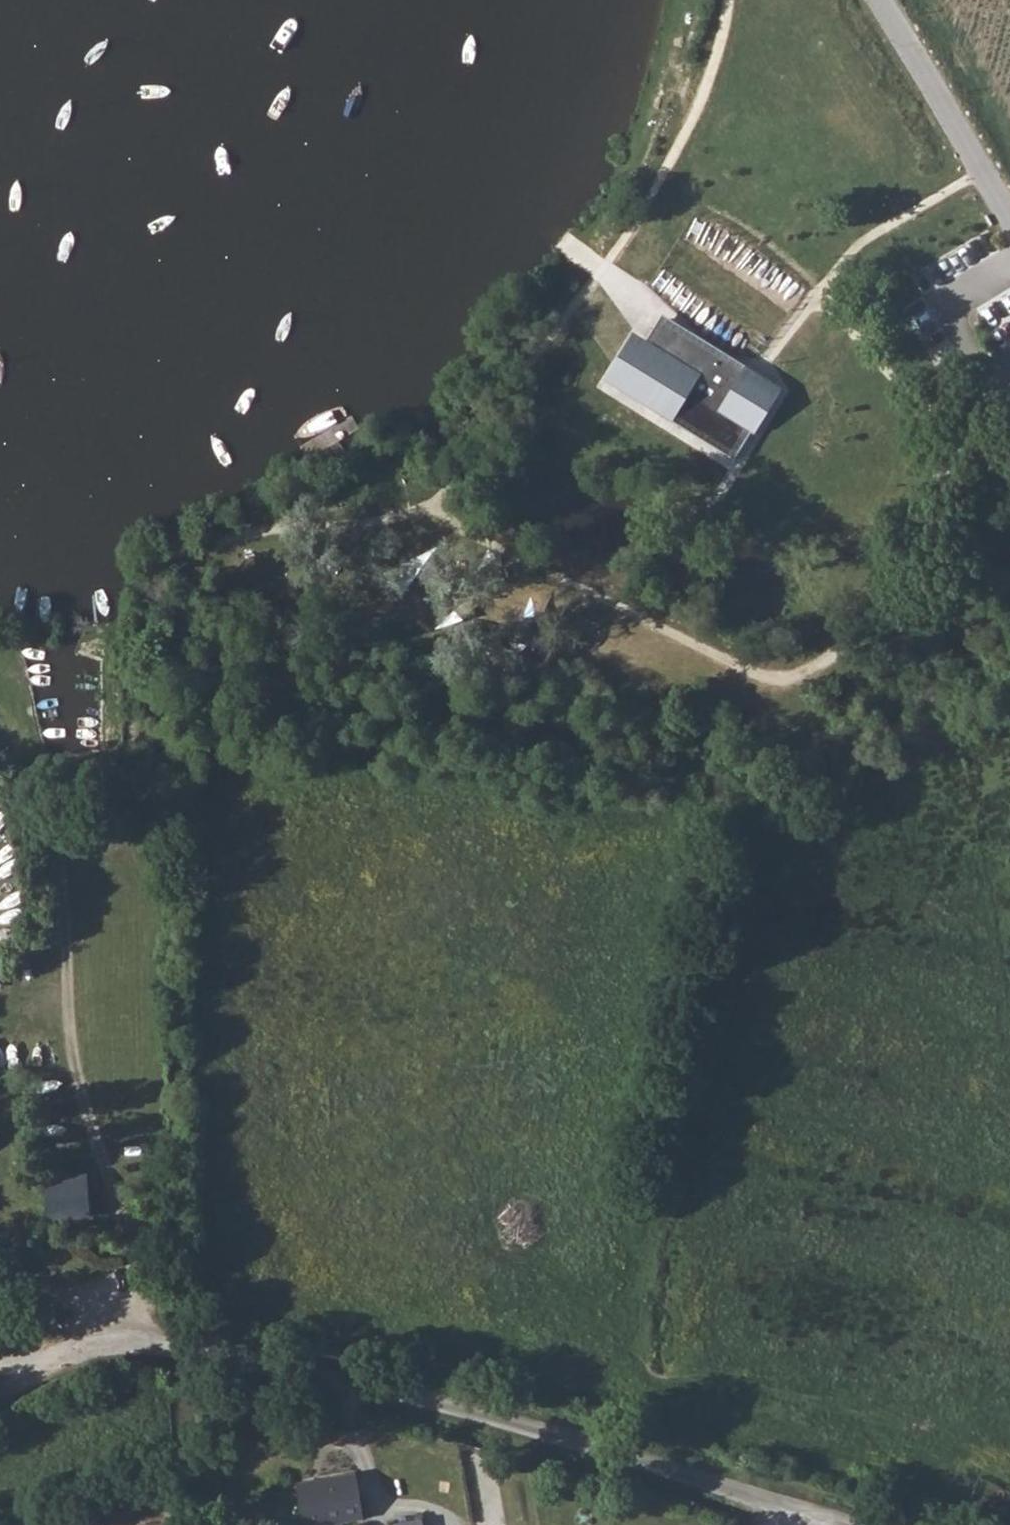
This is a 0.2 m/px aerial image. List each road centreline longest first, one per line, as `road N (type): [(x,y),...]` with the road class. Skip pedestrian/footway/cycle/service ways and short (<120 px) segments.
road 1 (unclassified): [(795,1511),(437,1406),(223,1362),(112,1346),(0,1365)]
road 2 (track): [(112,1346),(126,1261),(119,1202),(84,1100),(54,849),(14,733),(0,724)]
road 3 (residential): [(1009,217),(879,0)]

